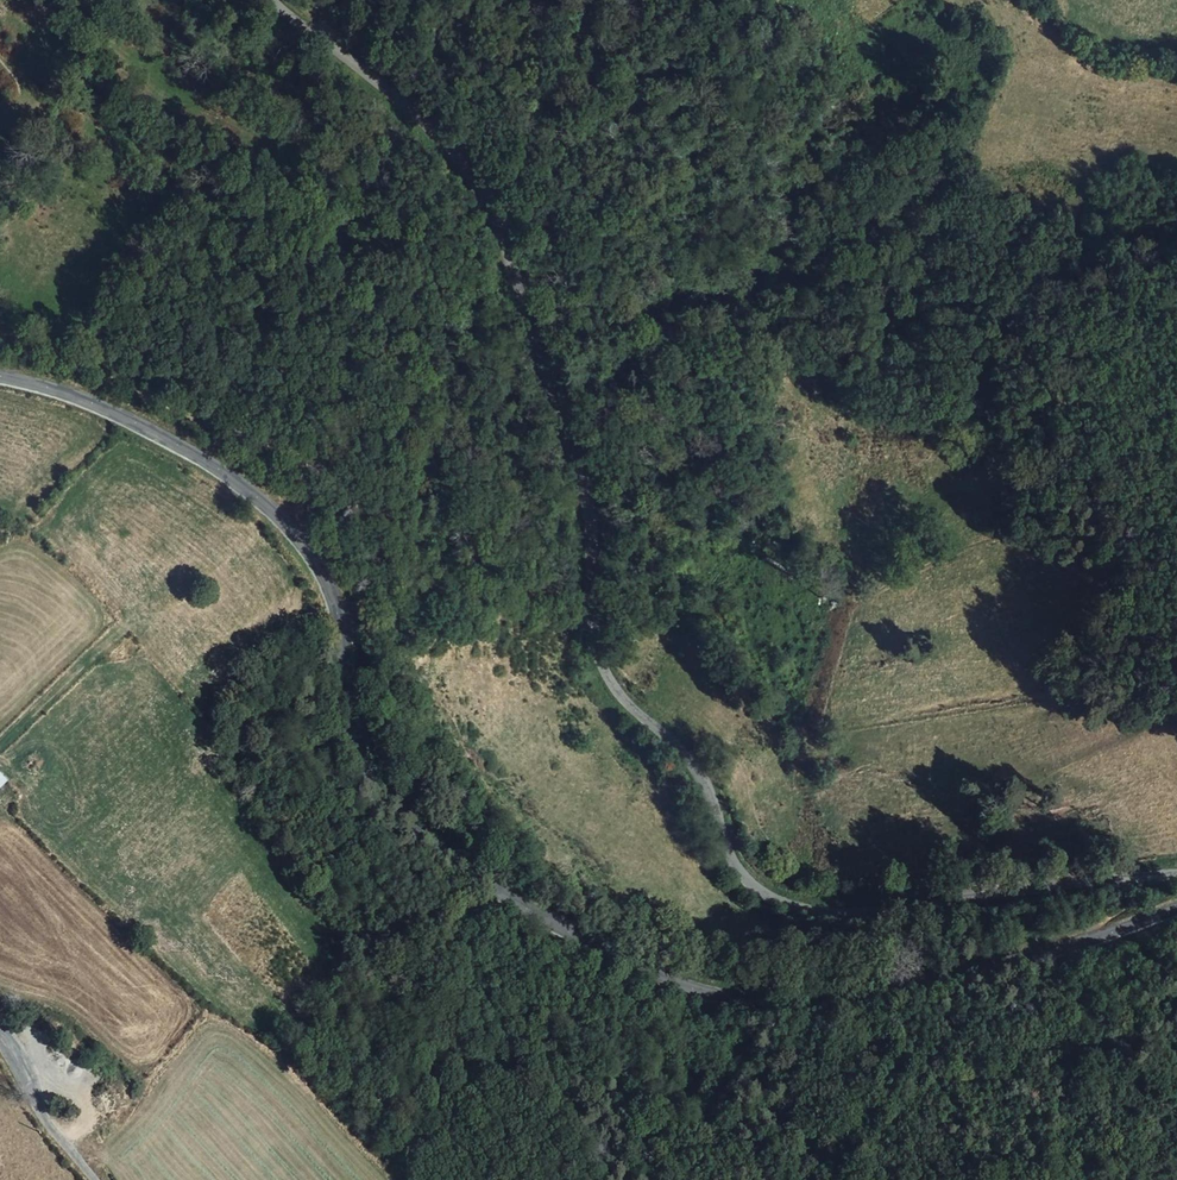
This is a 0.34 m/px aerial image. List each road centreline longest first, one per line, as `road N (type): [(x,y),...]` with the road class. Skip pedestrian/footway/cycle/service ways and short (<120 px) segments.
road 1 (tertiary): [(0,375),(107,409),(190,449),(262,500),(309,551),(340,617),(343,697),(362,768),(407,828),(542,920),(657,975),(728,1001),(816,1007),(964,978),(1176,910)]
road 2 (unclassified): [(271,0),(421,118),(470,178),(505,242),(576,463),(598,653),(620,693),(699,769),(736,869),(768,895),(819,915),(892,922),(1176,875)]
road 3 (track): [(0,335),(29,340),(205,423),(291,450),(331,476),(370,534),(400,642),(418,645),(440,631),(465,593),(479,545),(462,447),(360,188),(318,125),(234,56),(202,0)]
road 4 (track): [(1176,708),(1091,687),(1057,696),(1050,685),(1126,573),(1123,554),(1084,554),(1018,532),(992,534),(857,607)]
road 5 (unclassified): [(0,1036),(42,1115),(93,1179)]
road 6 (track): [(1176,66),(1101,54),(1031,0)]

